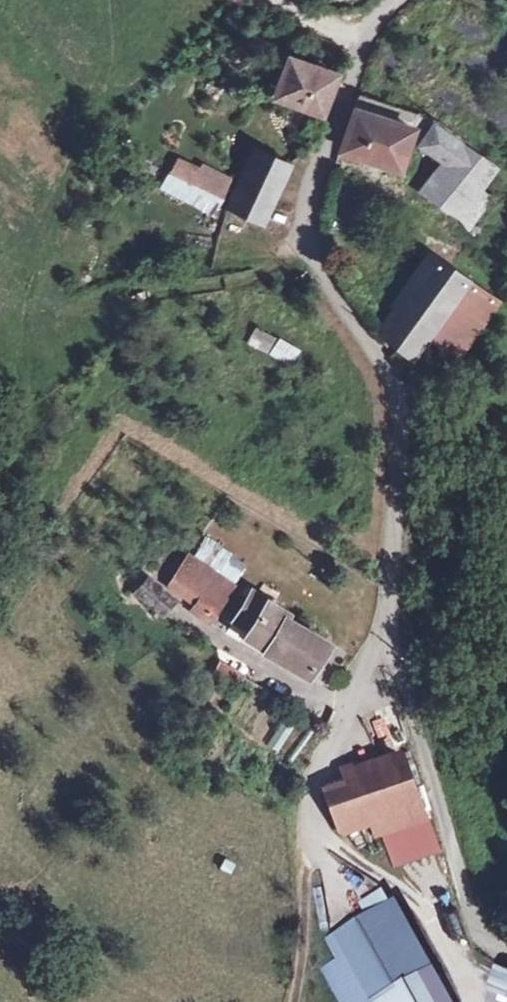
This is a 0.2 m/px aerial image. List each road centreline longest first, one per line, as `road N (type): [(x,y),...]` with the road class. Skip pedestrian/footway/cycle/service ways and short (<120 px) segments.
road 1 (unclassified): [(398,0),(363,44),(310,207),(314,262),(395,380),(402,414),(386,645)]
road 2 (residential): [(386,645),(404,685),(465,917),(475,934),(506,953)]
road 3 (track): [(54,307),(225,288),(310,233)]
road 4 (unclassified): [(386,645),(343,723),(311,808),(307,847)]
road 5 (track): [(295,1001),(307,847)]

